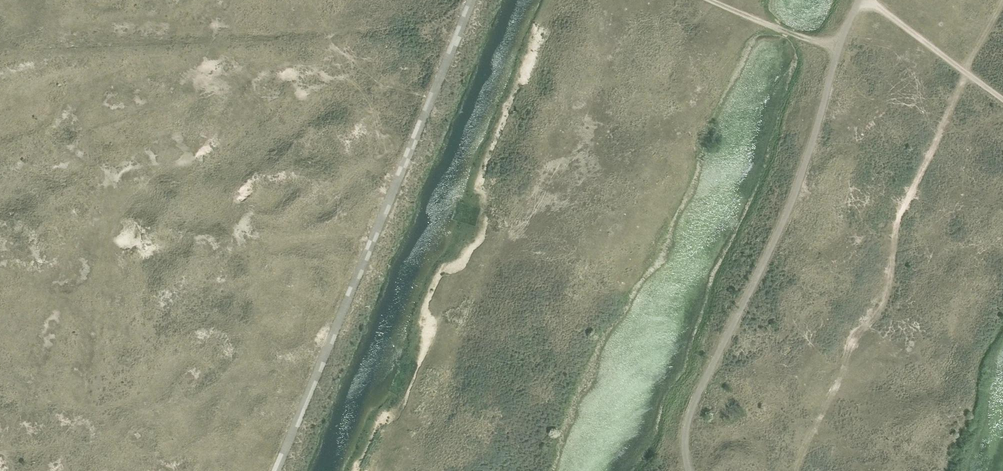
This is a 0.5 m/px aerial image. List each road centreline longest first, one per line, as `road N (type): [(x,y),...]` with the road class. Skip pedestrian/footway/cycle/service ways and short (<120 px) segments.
road 1 (track): [(279,470),(469,0)]
road 2 (track): [(859,0),(778,232),(691,410),(689,470)]
road 3 (track): [(552,0),(371,470)]
road 4 (track): [(871,0),(1002,99)]
road 5 (track): [(712,0),(838,47)]

